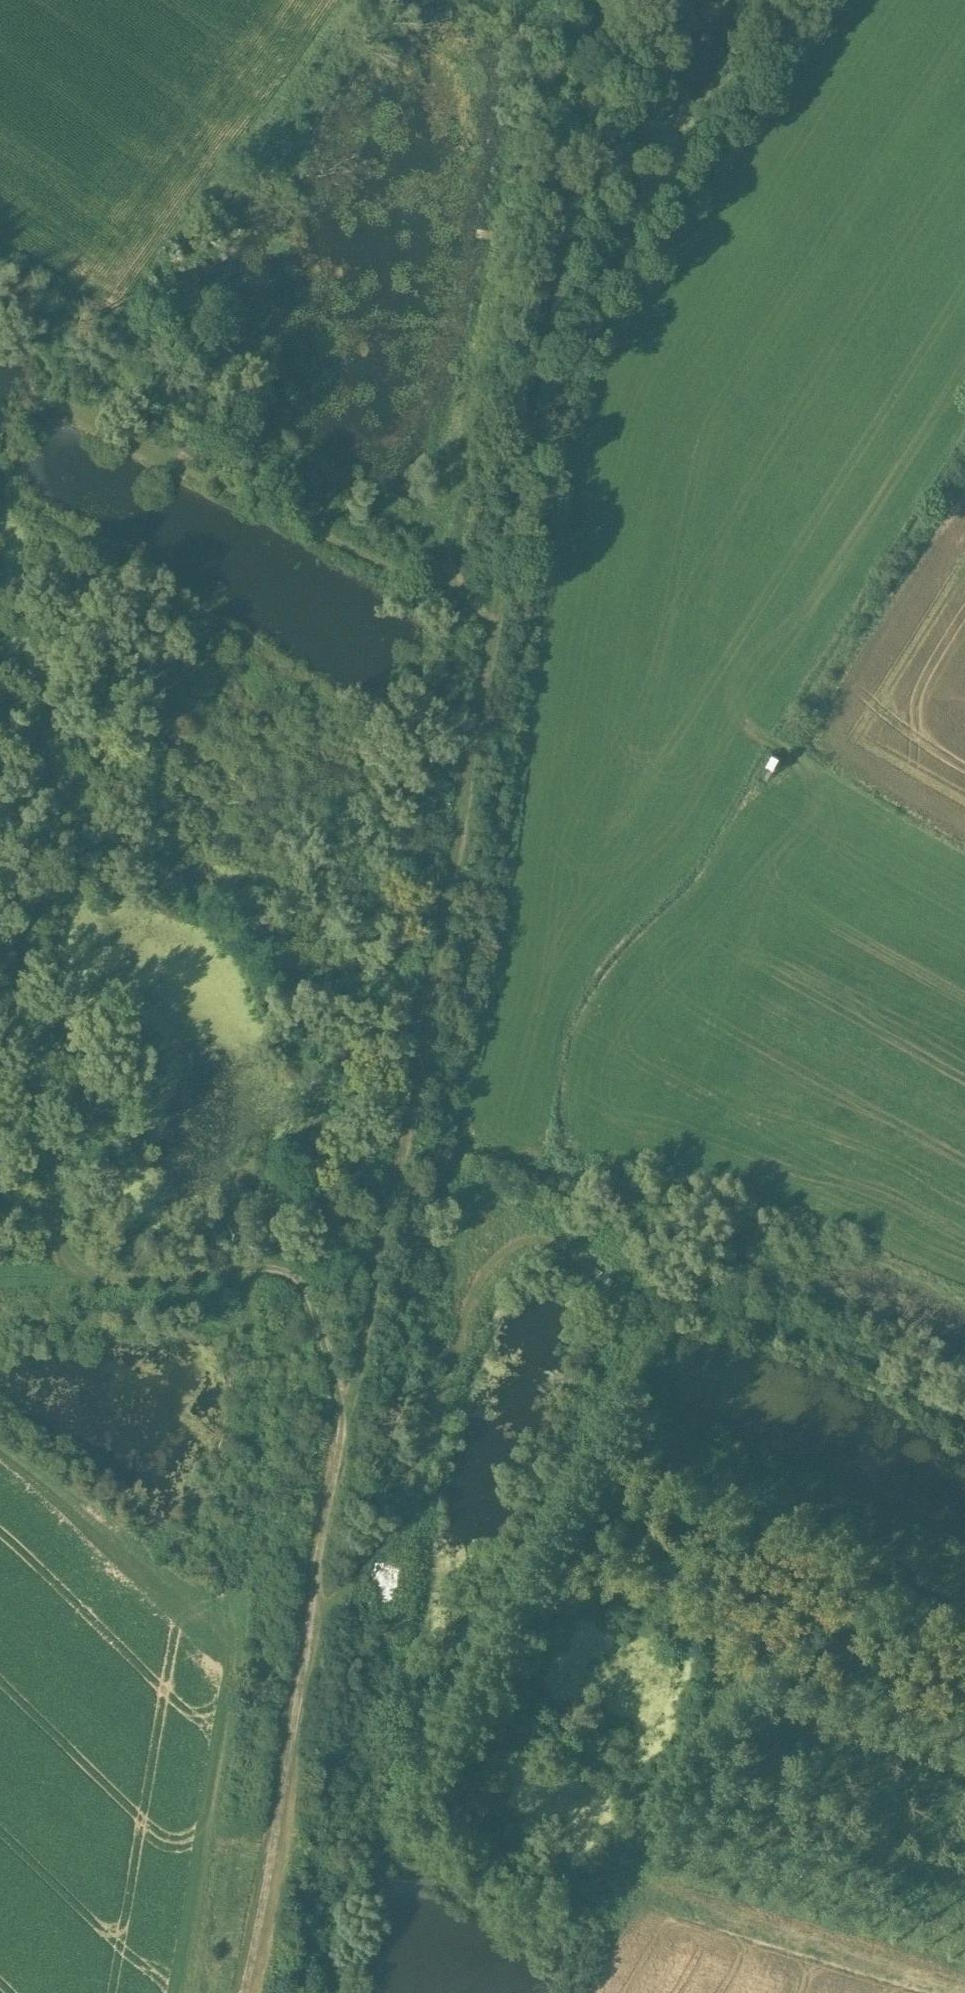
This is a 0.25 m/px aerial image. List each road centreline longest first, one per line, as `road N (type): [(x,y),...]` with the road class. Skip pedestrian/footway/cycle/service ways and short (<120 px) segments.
road 1 (track): [(345,1428),(324,1318),(295,1268),(115,1280),(85,1266),(68,1237),(27,1048),(0,1037)]
road 2 (track): [(235,1992),(345,1428)]

